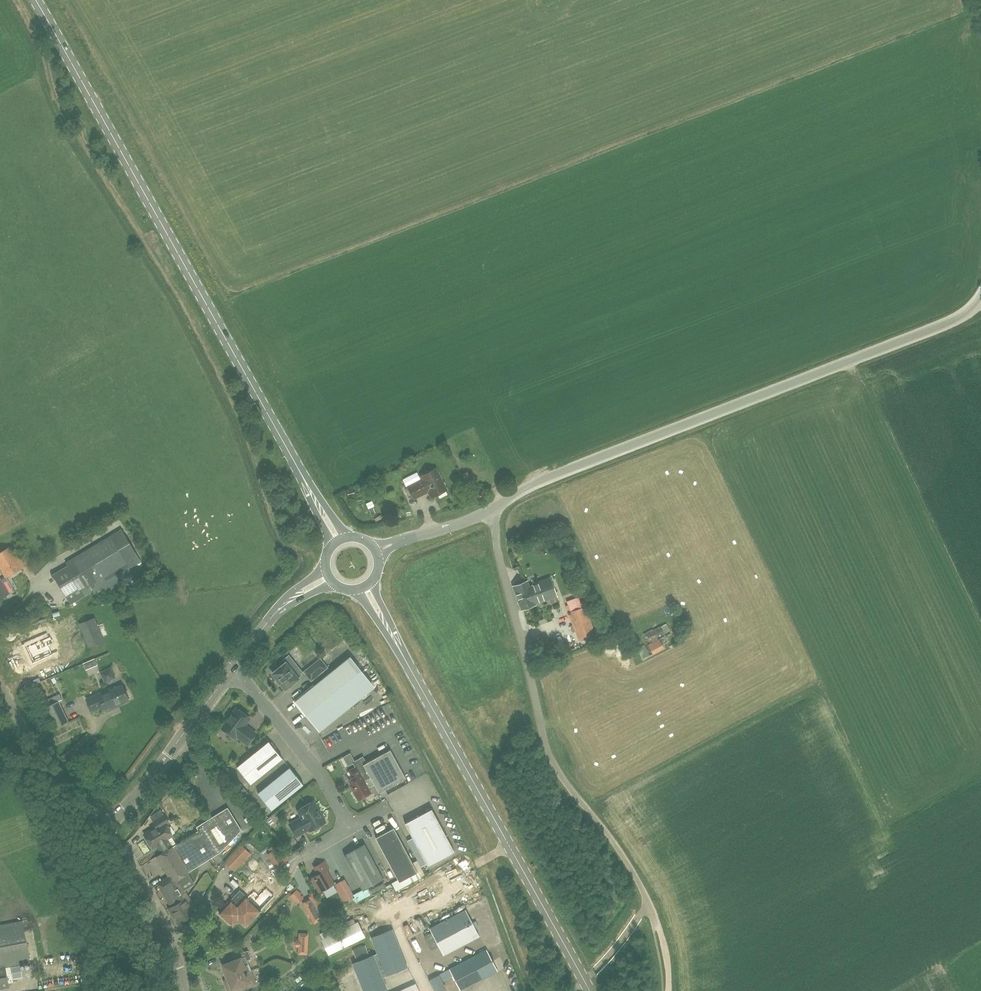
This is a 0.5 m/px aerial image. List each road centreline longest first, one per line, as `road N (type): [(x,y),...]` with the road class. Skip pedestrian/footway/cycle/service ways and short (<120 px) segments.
road 1 (secondary): [(340,542),(36,0)]
road 2 (unclassified): [(492,511),(534,482),(966,314),(980,300)]
road 3 (secondary): [(596,990),(366,587)]
road 4 (unclassified): [(649,903),(547,751),(492,511)]
road 5 (unclassified): [(356,827),(323,773),(233,667)]
road 6 (tertiary): [(113,820),(233,667)]
road 7 (tertiary): [(181,990),(169,943),(108,841),(113,820)]
road 8 (unclassified): [(113,820),(72,797),(0,689)]
road 9 (tertiary): [(233,667),(287,604),(330,578)]
road 10 (unclassified): [(375,552),(492,511)]

